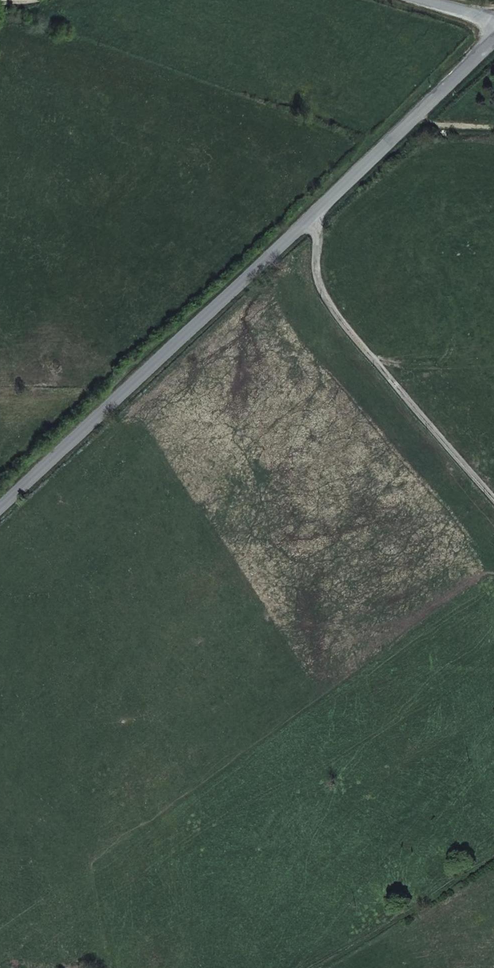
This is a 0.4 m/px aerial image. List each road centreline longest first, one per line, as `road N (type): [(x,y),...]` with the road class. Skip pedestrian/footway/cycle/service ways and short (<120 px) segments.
road 1 (unclassified): [(0,506),(493,36)]

